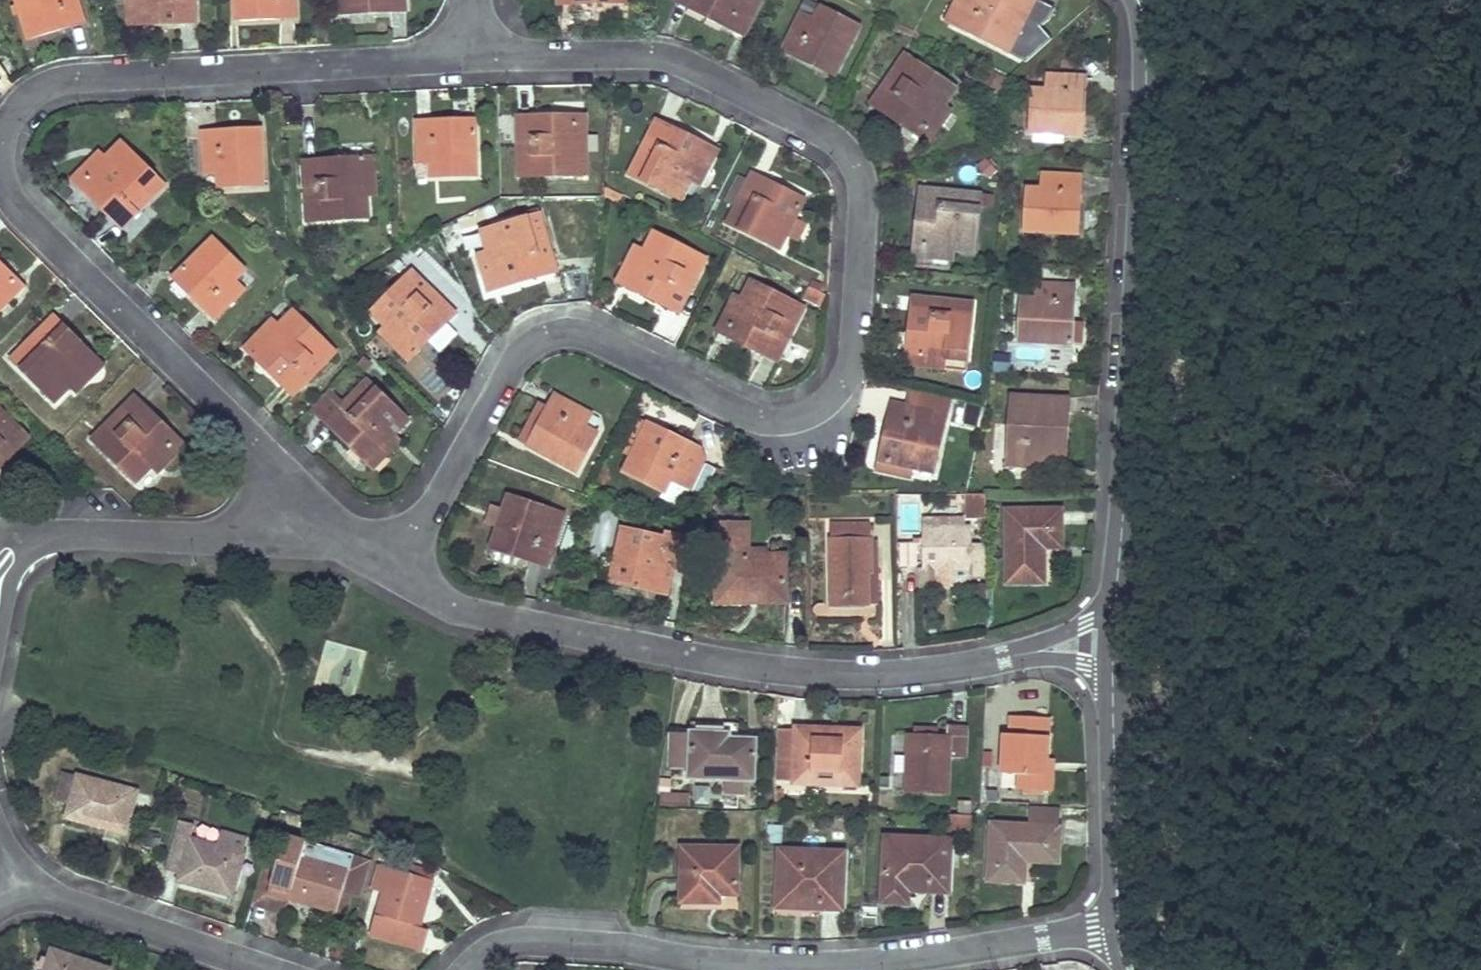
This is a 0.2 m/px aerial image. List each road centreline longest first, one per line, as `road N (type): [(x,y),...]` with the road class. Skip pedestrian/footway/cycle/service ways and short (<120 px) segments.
road 1 (residential): [(473,40),(532,58),(668,59),(823,131),(861,184),(855,359),(814,412),(780,420),(740,412),(592,335),(533,340),(396,557)]
road 2 (residential): [(280,518),(251,437),(6,190),(3,128),(23,98),(94,75),(412,57),(473,40)]
road 3 (residential): [(465,969),(485,950),(515,940),(704,961),(887,965),(1120,925)]
road 4 (residential): [(396,557),(449,603),(801,675),(976,663)]
road 5 (residential): [(1116,606),(1146,70)]
road 6 (residential): [(3,551),(93,533),(204,535),(280,518)]
road 7 (residential): [(14,885),(275,969)]
road 8 (residential): [(1120,925),(1113,683)]
road 9 (residential): [(1116,606),(976,663)]
road 10 (residential): [(976,663),(1051,658),(1113,683)]
road 11 (residential): [(280,518),(396,557)]

